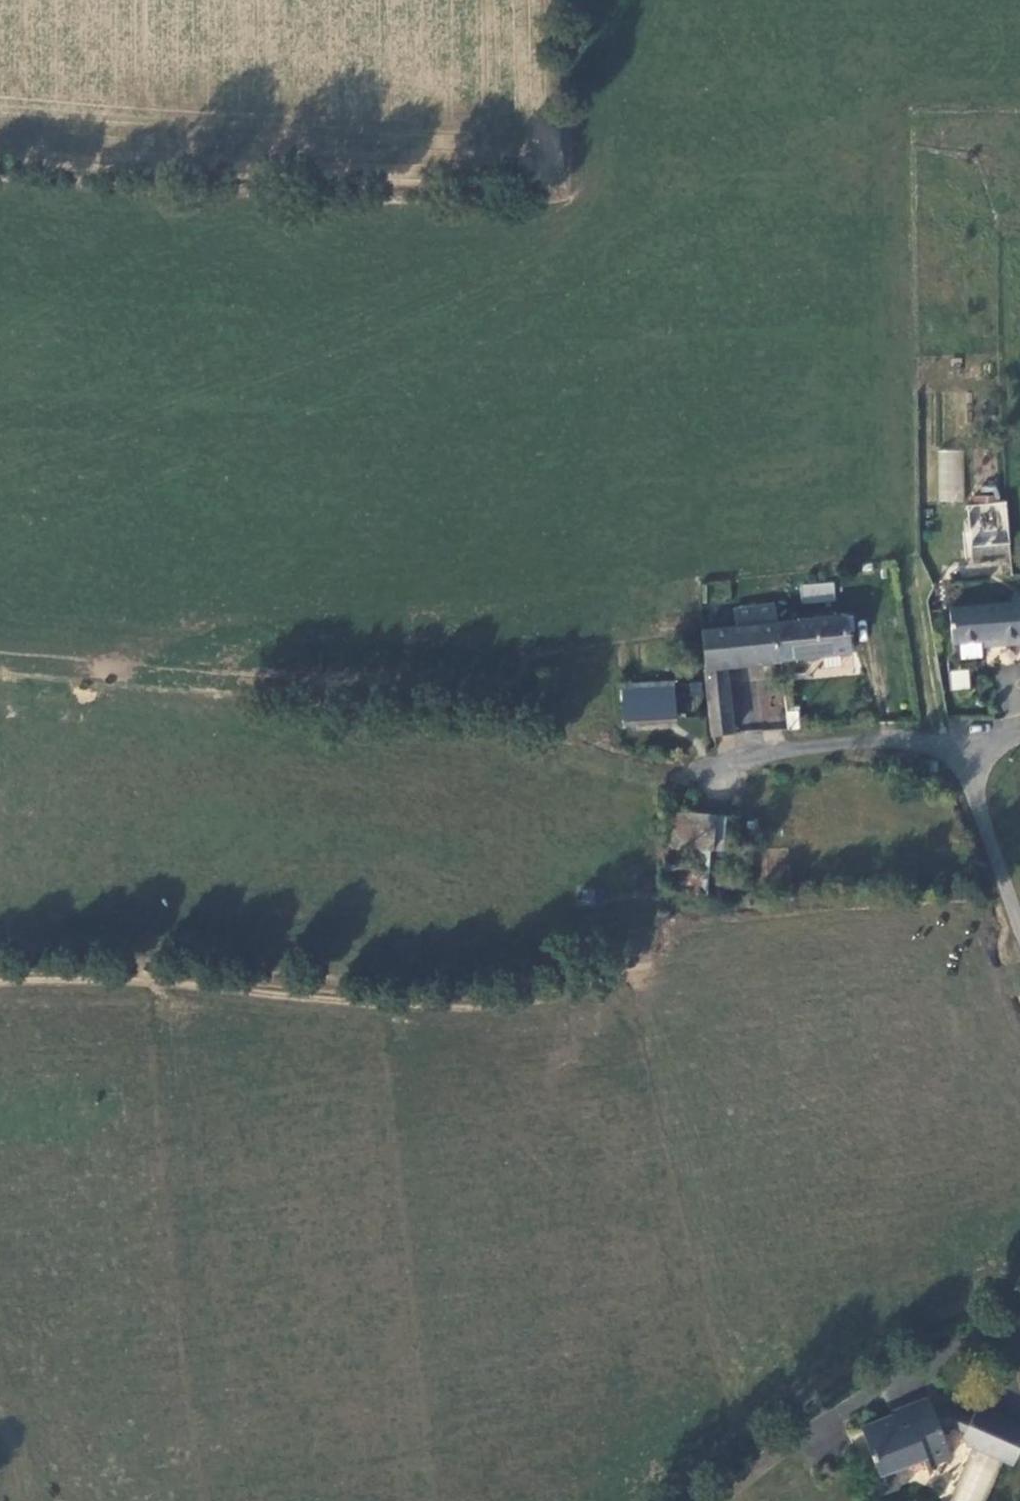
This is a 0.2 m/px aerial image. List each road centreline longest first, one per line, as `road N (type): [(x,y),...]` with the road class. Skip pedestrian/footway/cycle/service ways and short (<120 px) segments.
road 1 (unclassified): [(971,761),(891,740),(789,749),(732,765),(721,778)]
road 2 (unclassified): [(971,761),(1019,922)]

